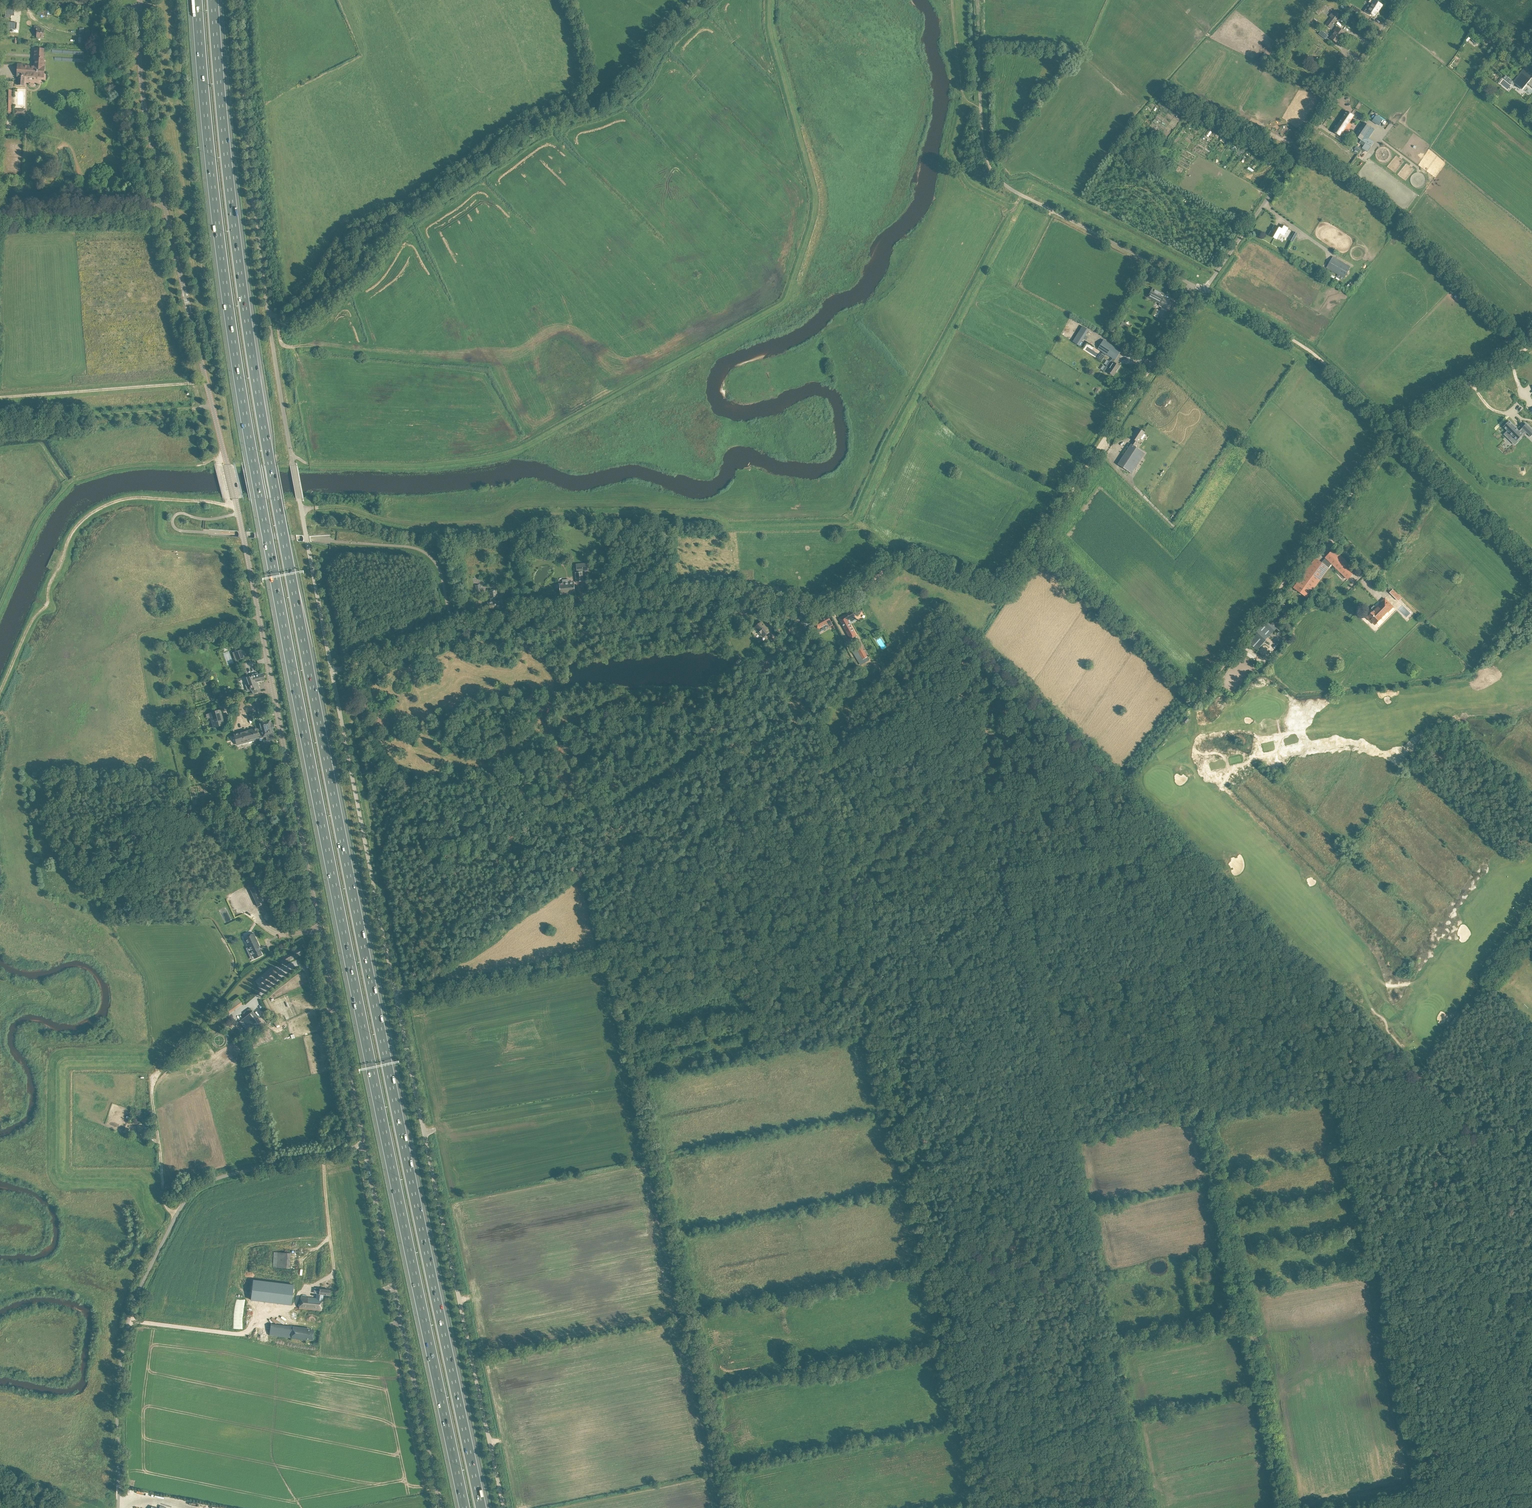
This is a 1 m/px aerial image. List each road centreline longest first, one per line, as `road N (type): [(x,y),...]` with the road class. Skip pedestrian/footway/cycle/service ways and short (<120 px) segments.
road 1 (motorway): [(482,1507),(276,499),(248,339),(212,0)]
road 2 (motorway): [(197,0),(219,240),(254,465),(465,1507)]
road 3 (unclassified): [(504,1507),(284,416),(237,0)]
road 4 (tertiary): [(364,1145),(238,513),(149,133),(140,0)]
road 5 (track): [(1102,440),(1003,590),(912,557),(896,559),(830,607),(704,588),(491,615),(332,670)]
road 6 (track): [(1033,543),(1192,689),(1204,690),(1394,430)]
road 7 (unclassified): [(118,1507),(117,1397),(128,1320),(183,1204),(219,1177),(364,1145)]
road 8 (unclassified): [(1205,289),(993,173),(983,139),(977,0)]
road 9 (tertiary): [(441,1507),(364,1145)]
road 10 (unclassified): [(1205,289),(1402,0)]
road 11 (track): [(1205,289),(1310,352),(1394,430)]
road 12 (track): [(0,423),(212,406)]
road 13 (track): [(1394,430),(1531,567)]
road 14 (unclassified): [(1102,440),(1205,289)]
road 15 (track): [(1394,430),(1531,344)]
road 16 (track): [(177,1214),(163,1195),(152,1099),(159,1074)]

